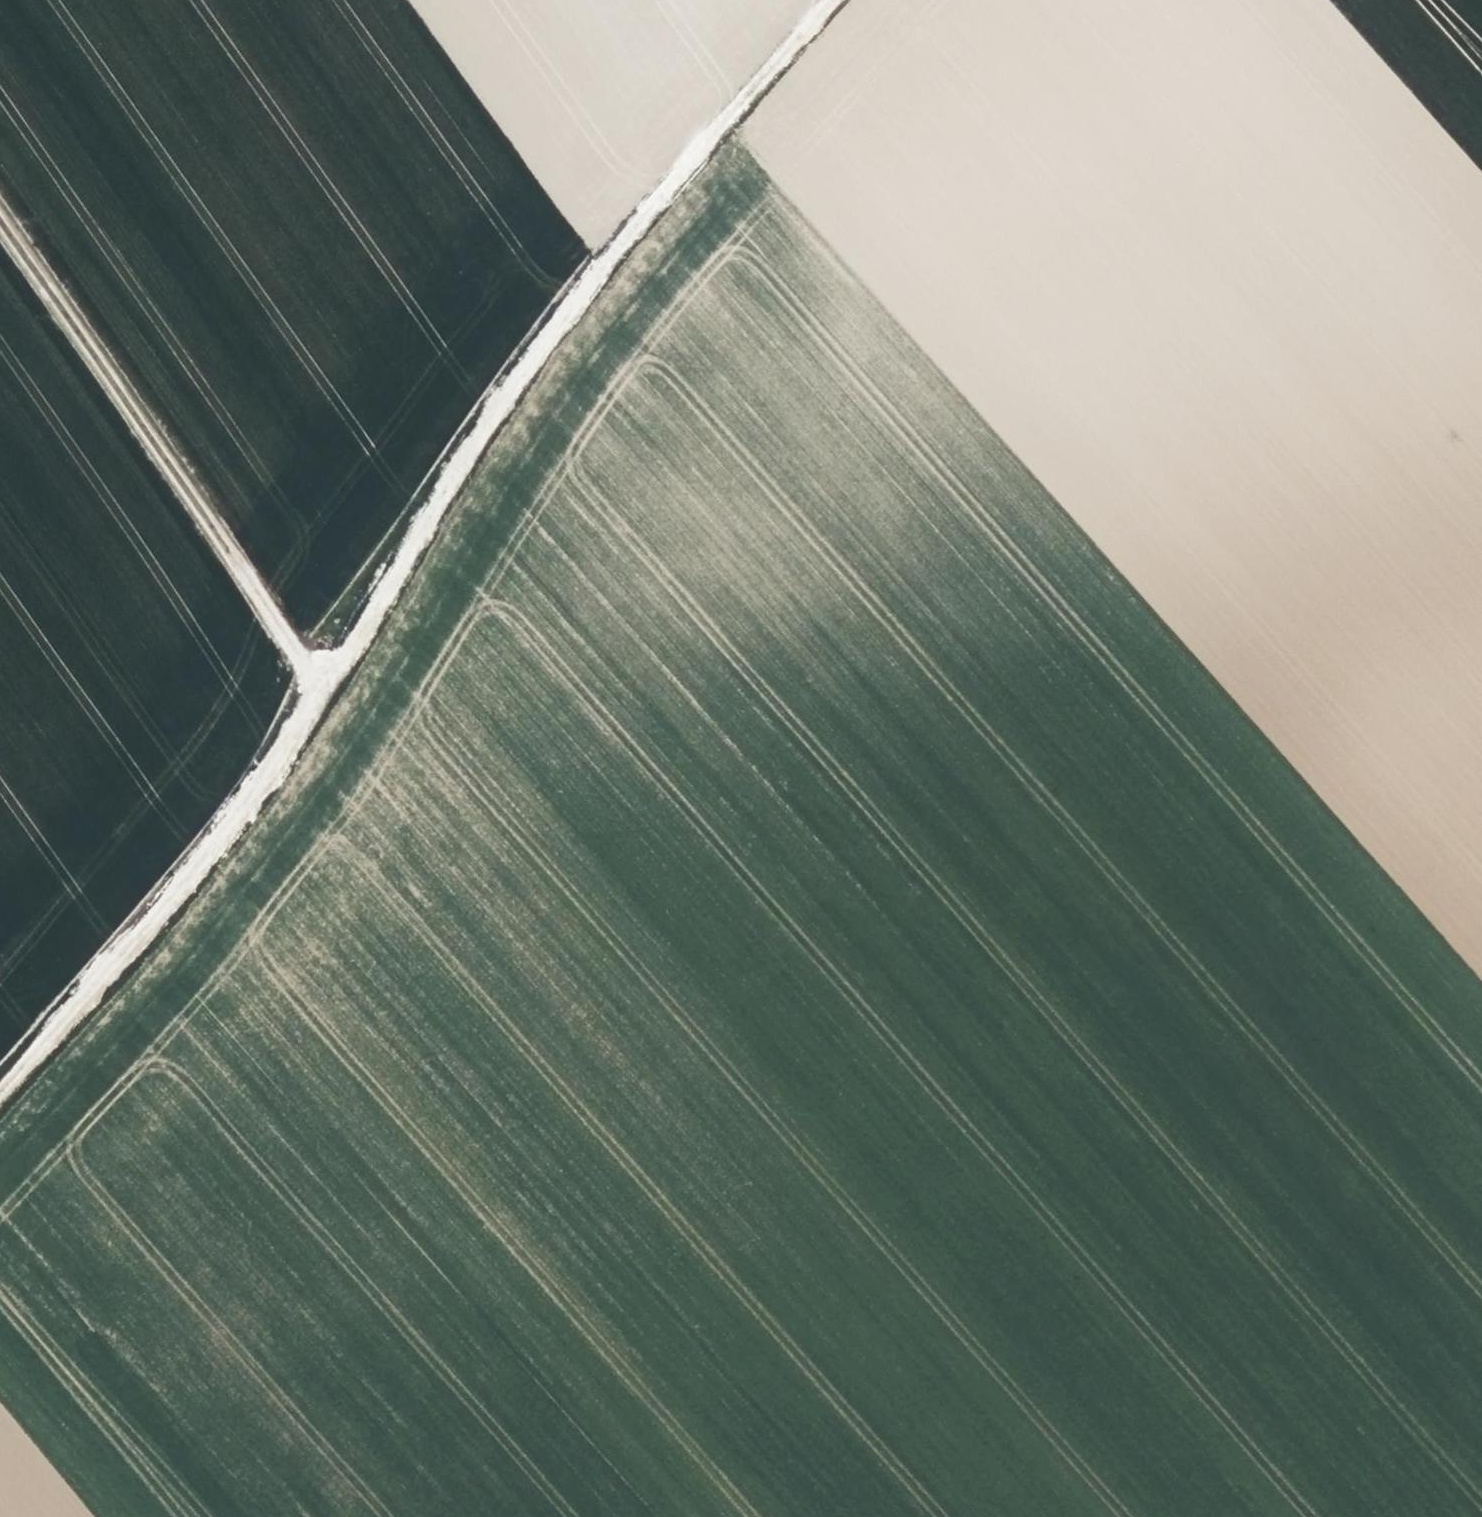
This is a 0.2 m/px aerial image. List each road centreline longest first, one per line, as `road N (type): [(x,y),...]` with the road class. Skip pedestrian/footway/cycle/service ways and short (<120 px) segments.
road 1 (track): [(0,1104),(261,802),(473,438),(708,140),(832,0)]
road 2 (track): [(330,693),(0,218)]

